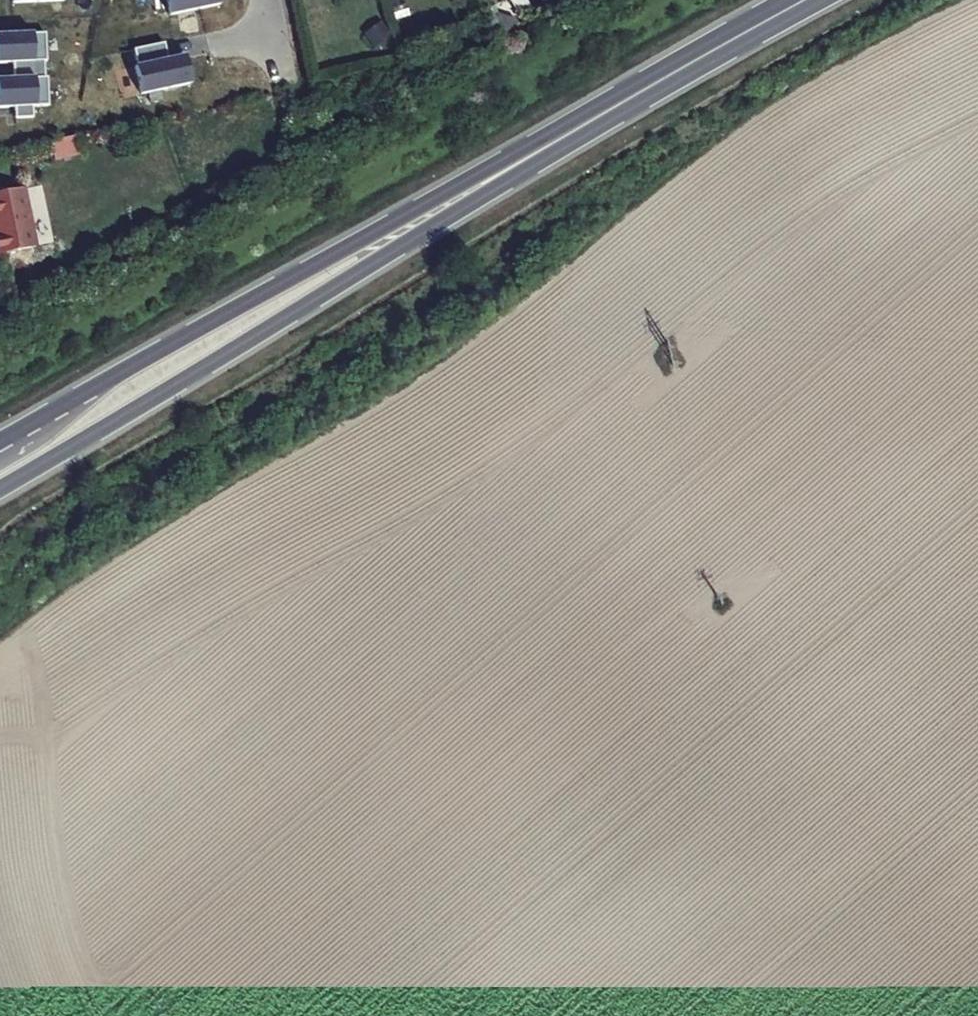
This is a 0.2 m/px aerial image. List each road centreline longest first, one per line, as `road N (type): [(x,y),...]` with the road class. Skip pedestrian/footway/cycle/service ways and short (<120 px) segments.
road 1 (secondary): [(0,460),(803,0)]

